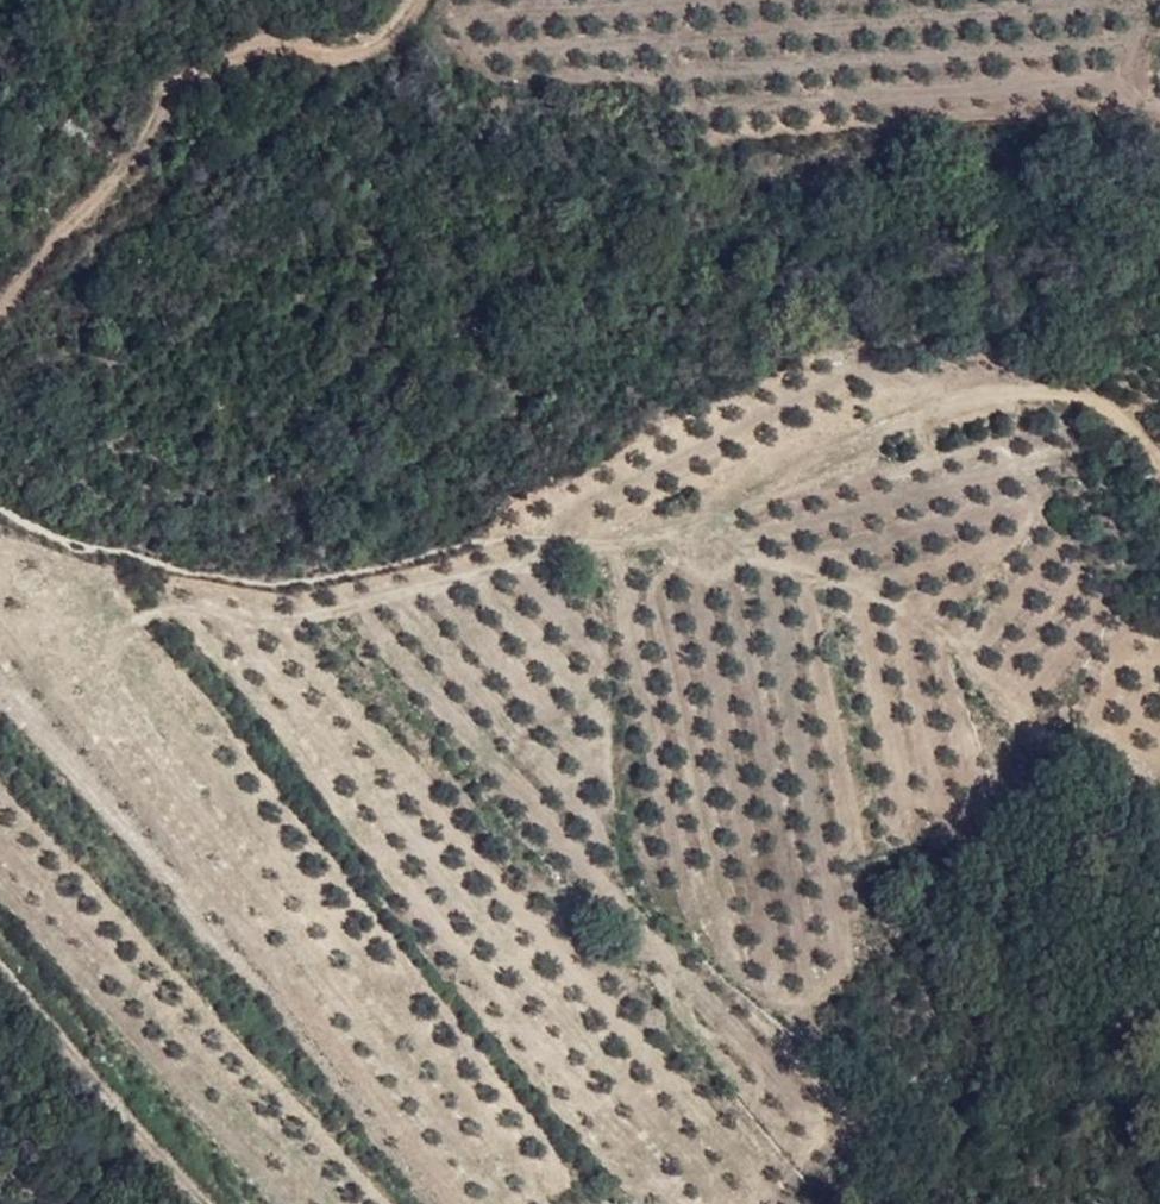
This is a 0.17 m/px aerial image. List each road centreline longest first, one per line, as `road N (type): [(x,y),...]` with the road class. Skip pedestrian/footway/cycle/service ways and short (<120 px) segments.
road 1 (track): [(0,299),(47,263),(124,178),(176,92),(235,47),(279,42),(322,59),(379,55),(426,0)]
road 2 (track): [(191,1203),(0,965)]

